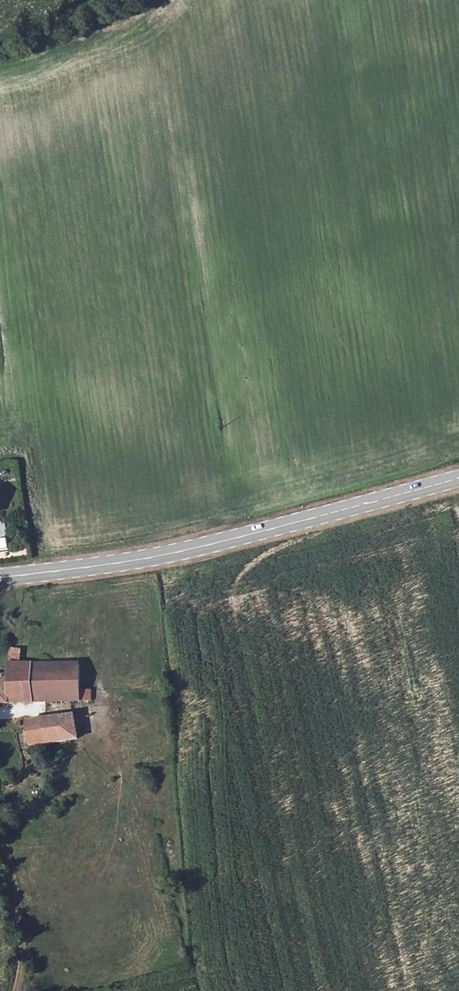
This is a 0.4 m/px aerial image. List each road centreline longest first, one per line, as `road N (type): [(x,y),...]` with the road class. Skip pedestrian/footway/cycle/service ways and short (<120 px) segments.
road 1 (secondary): [(0,573),(240,534),(458,473)]

